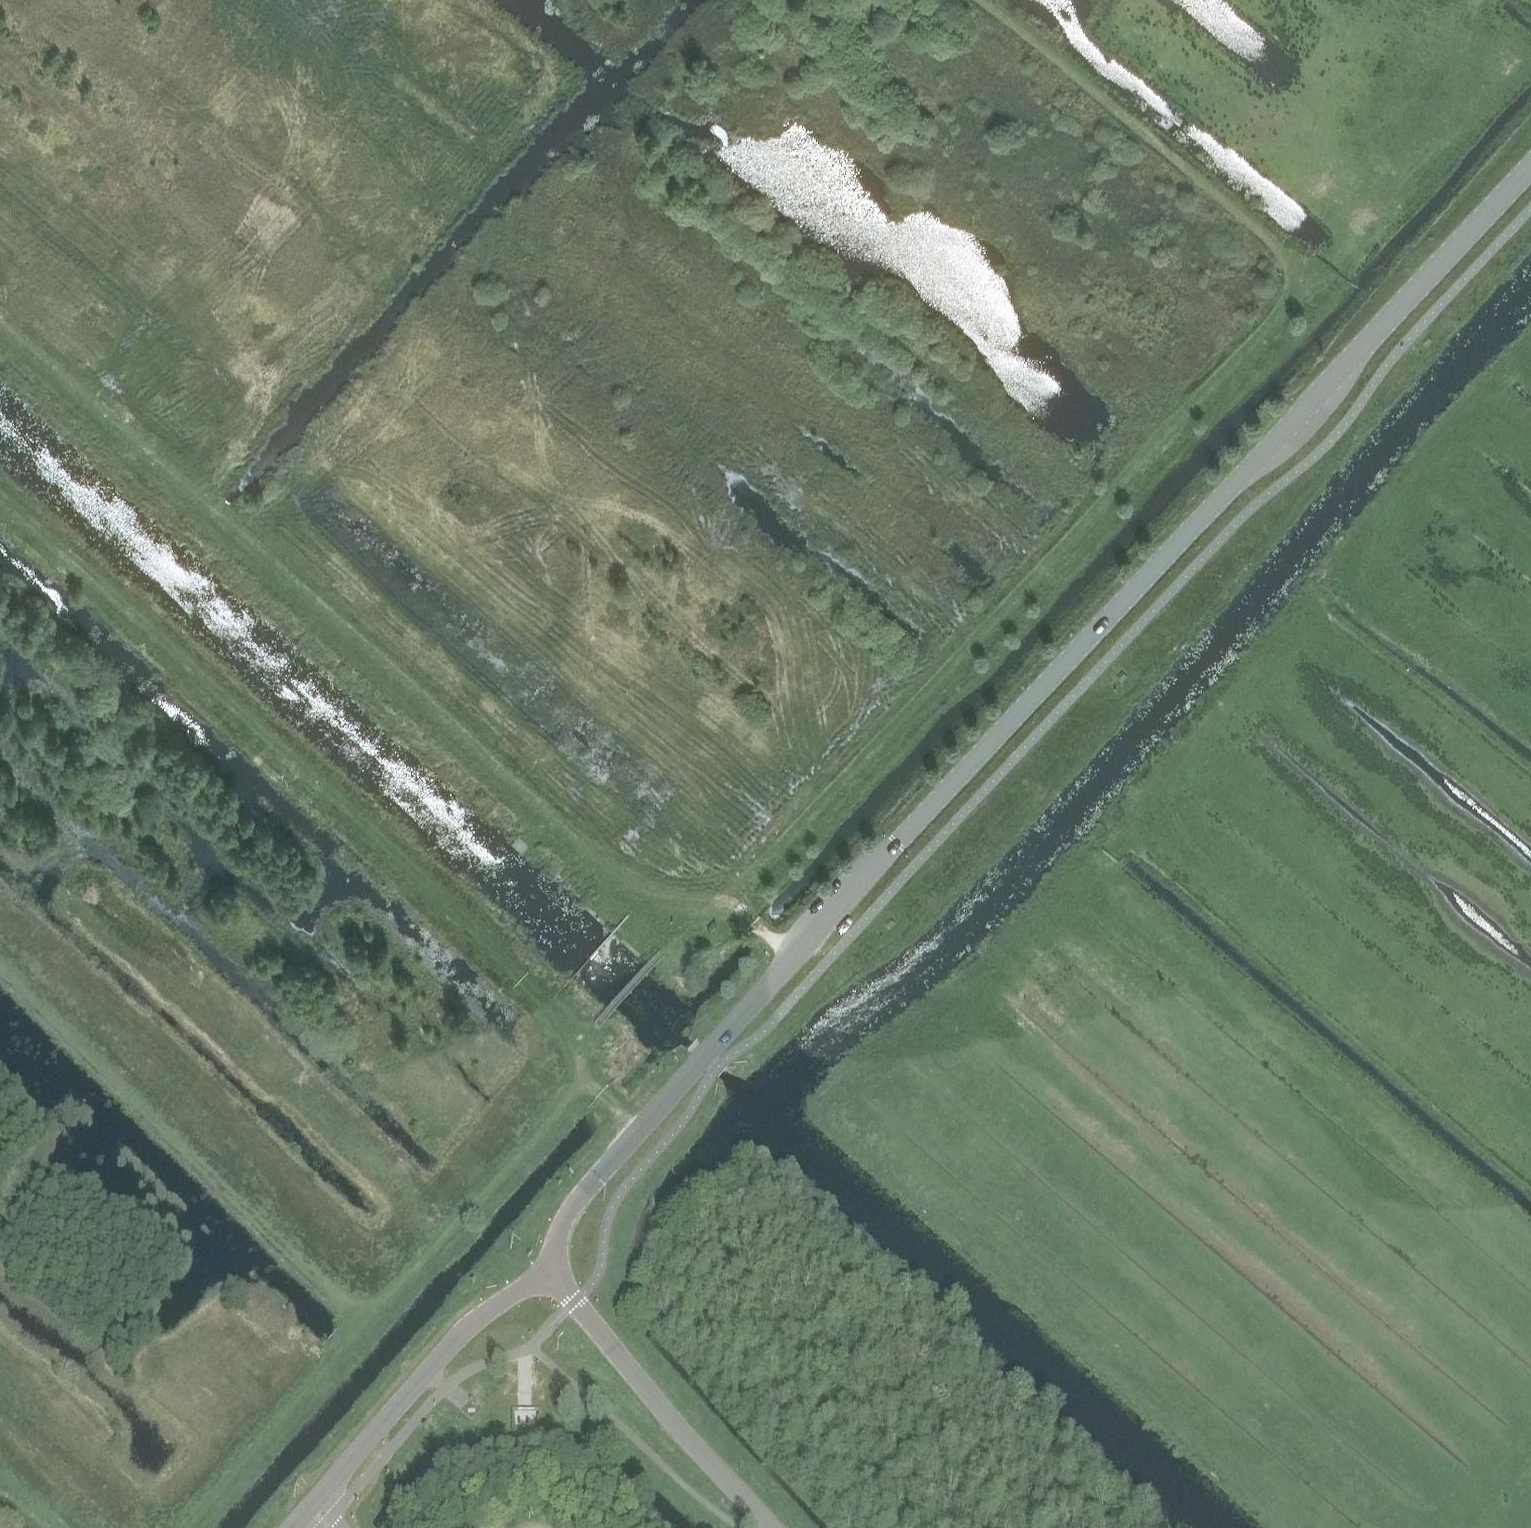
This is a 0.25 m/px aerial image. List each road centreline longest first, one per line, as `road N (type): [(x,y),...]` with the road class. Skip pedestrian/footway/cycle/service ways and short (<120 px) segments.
road 1 (tertiary): [(548,1274),(580,1197),(793,955),(1530,165)]
road 2 (track): [(726,900),(1279,325),(1291,296),(1277,246),(975,0)]
road 3 (track): [(0,960),(366,1325),(551,1130),(585,1077),(578,1050)]
road 4 (track): [(620,878),(0,324)]
road 5 (track): [(578,1050),(522,980),(0,503)]
road 6 (tertiary): [(774,1527),(548,1274)]
road 7 (tertiary): [(313,1506),(481,1319),(548,1274)]
road 8 (track): [(190,1527),(366,1325)]

